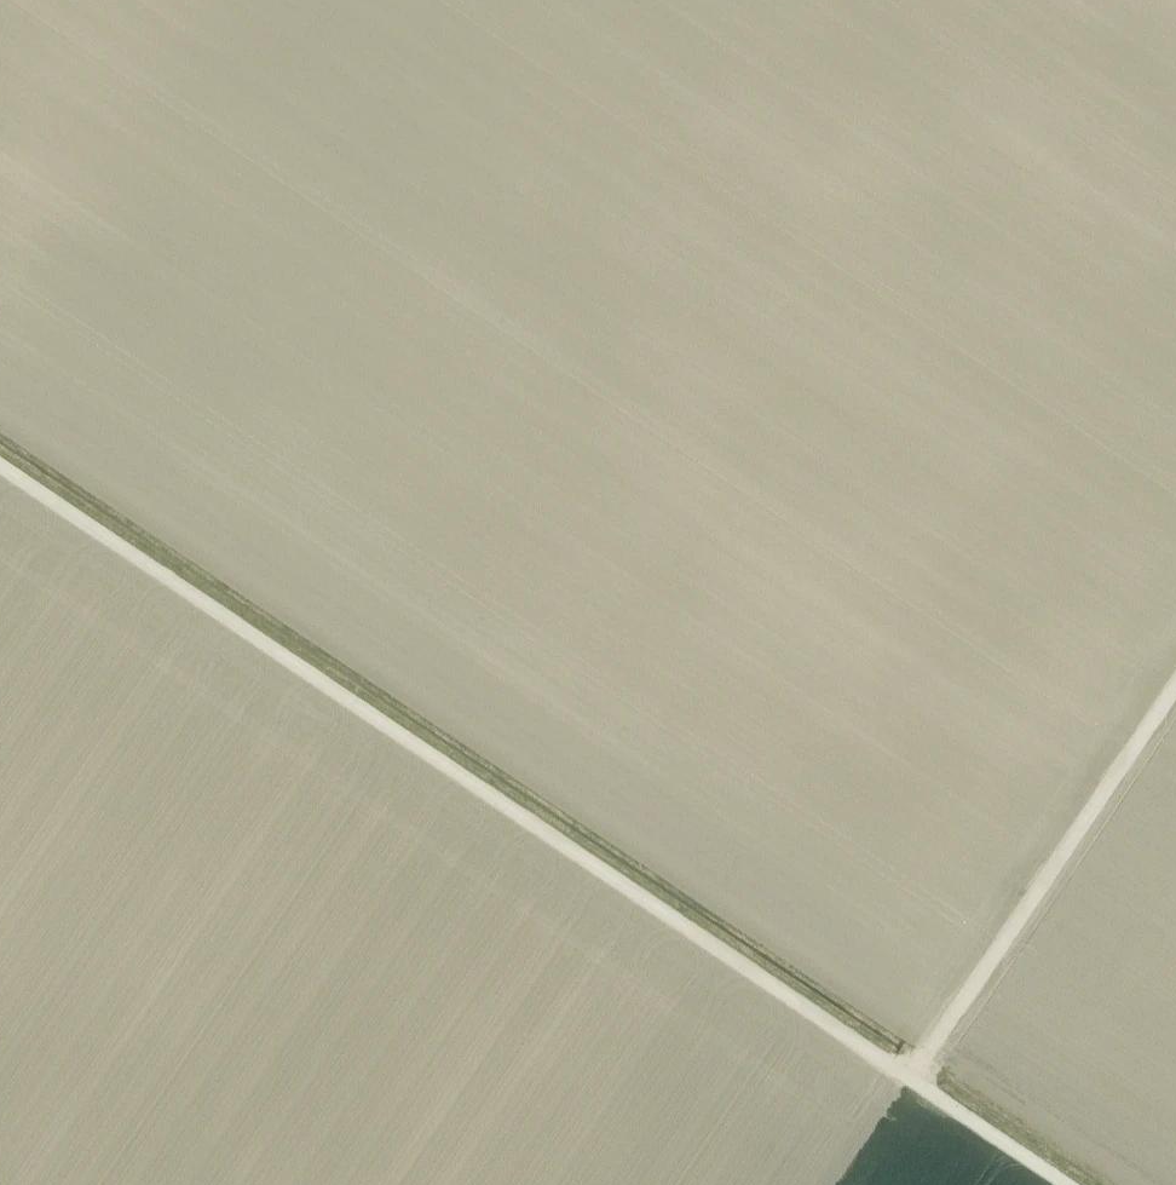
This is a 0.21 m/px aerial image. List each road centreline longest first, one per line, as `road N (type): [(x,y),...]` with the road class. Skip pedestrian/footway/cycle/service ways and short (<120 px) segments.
road 1 (track): [(0,468),(1061,1184)]

